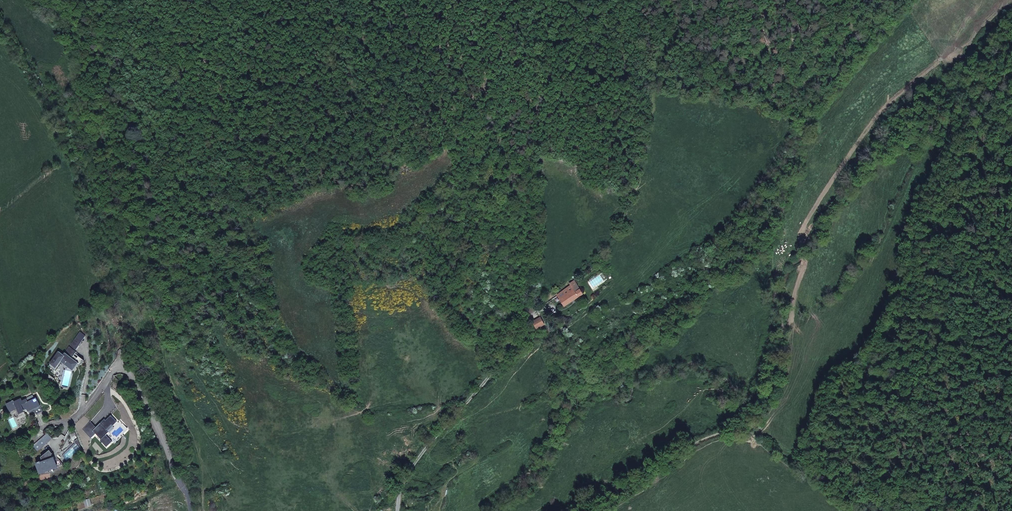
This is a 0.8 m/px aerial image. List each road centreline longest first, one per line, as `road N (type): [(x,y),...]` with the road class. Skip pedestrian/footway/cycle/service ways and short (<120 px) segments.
road 1 (residential): [(51,426),(75,419),(126,368),(192,510)]

